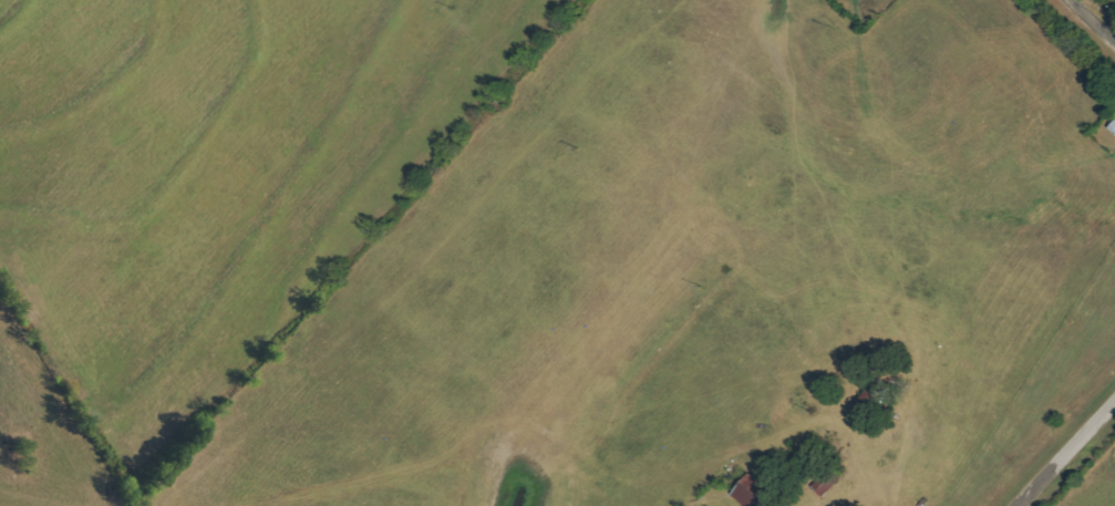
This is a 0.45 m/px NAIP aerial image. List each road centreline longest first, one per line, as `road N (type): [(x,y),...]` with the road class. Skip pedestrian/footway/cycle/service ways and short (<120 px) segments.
road 1 (residential): [(1021,505),(1114,409)]

